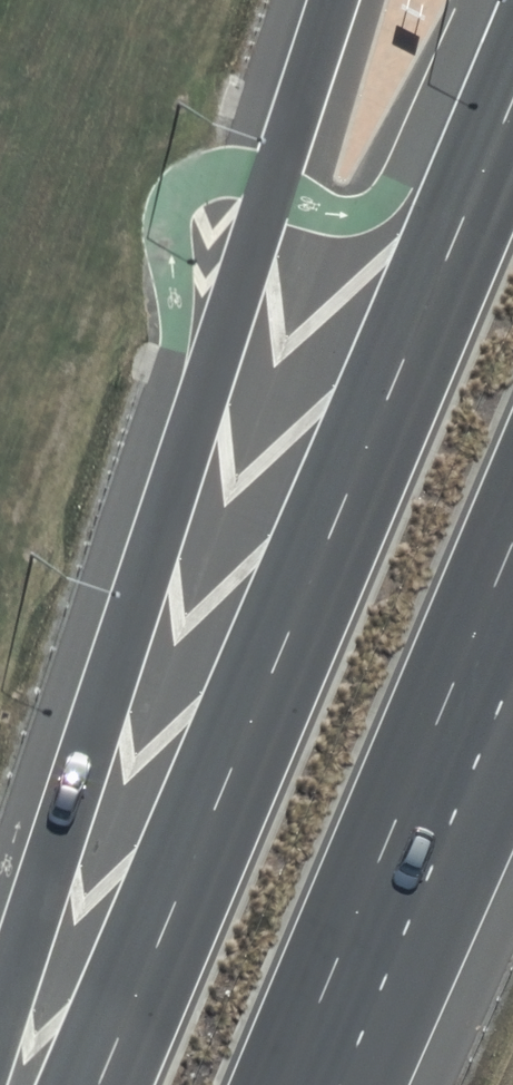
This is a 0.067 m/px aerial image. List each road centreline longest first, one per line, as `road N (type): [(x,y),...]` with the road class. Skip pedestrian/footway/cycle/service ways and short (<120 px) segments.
road 1 (trunk): [(96,1084),(512,98)]
road 2 (trunk): [(0,1007),(335,0)]
road 3 (trunk): [(512,556),(292,1084)]
road 4 (trunk): [(512,791),(381,1084)]

